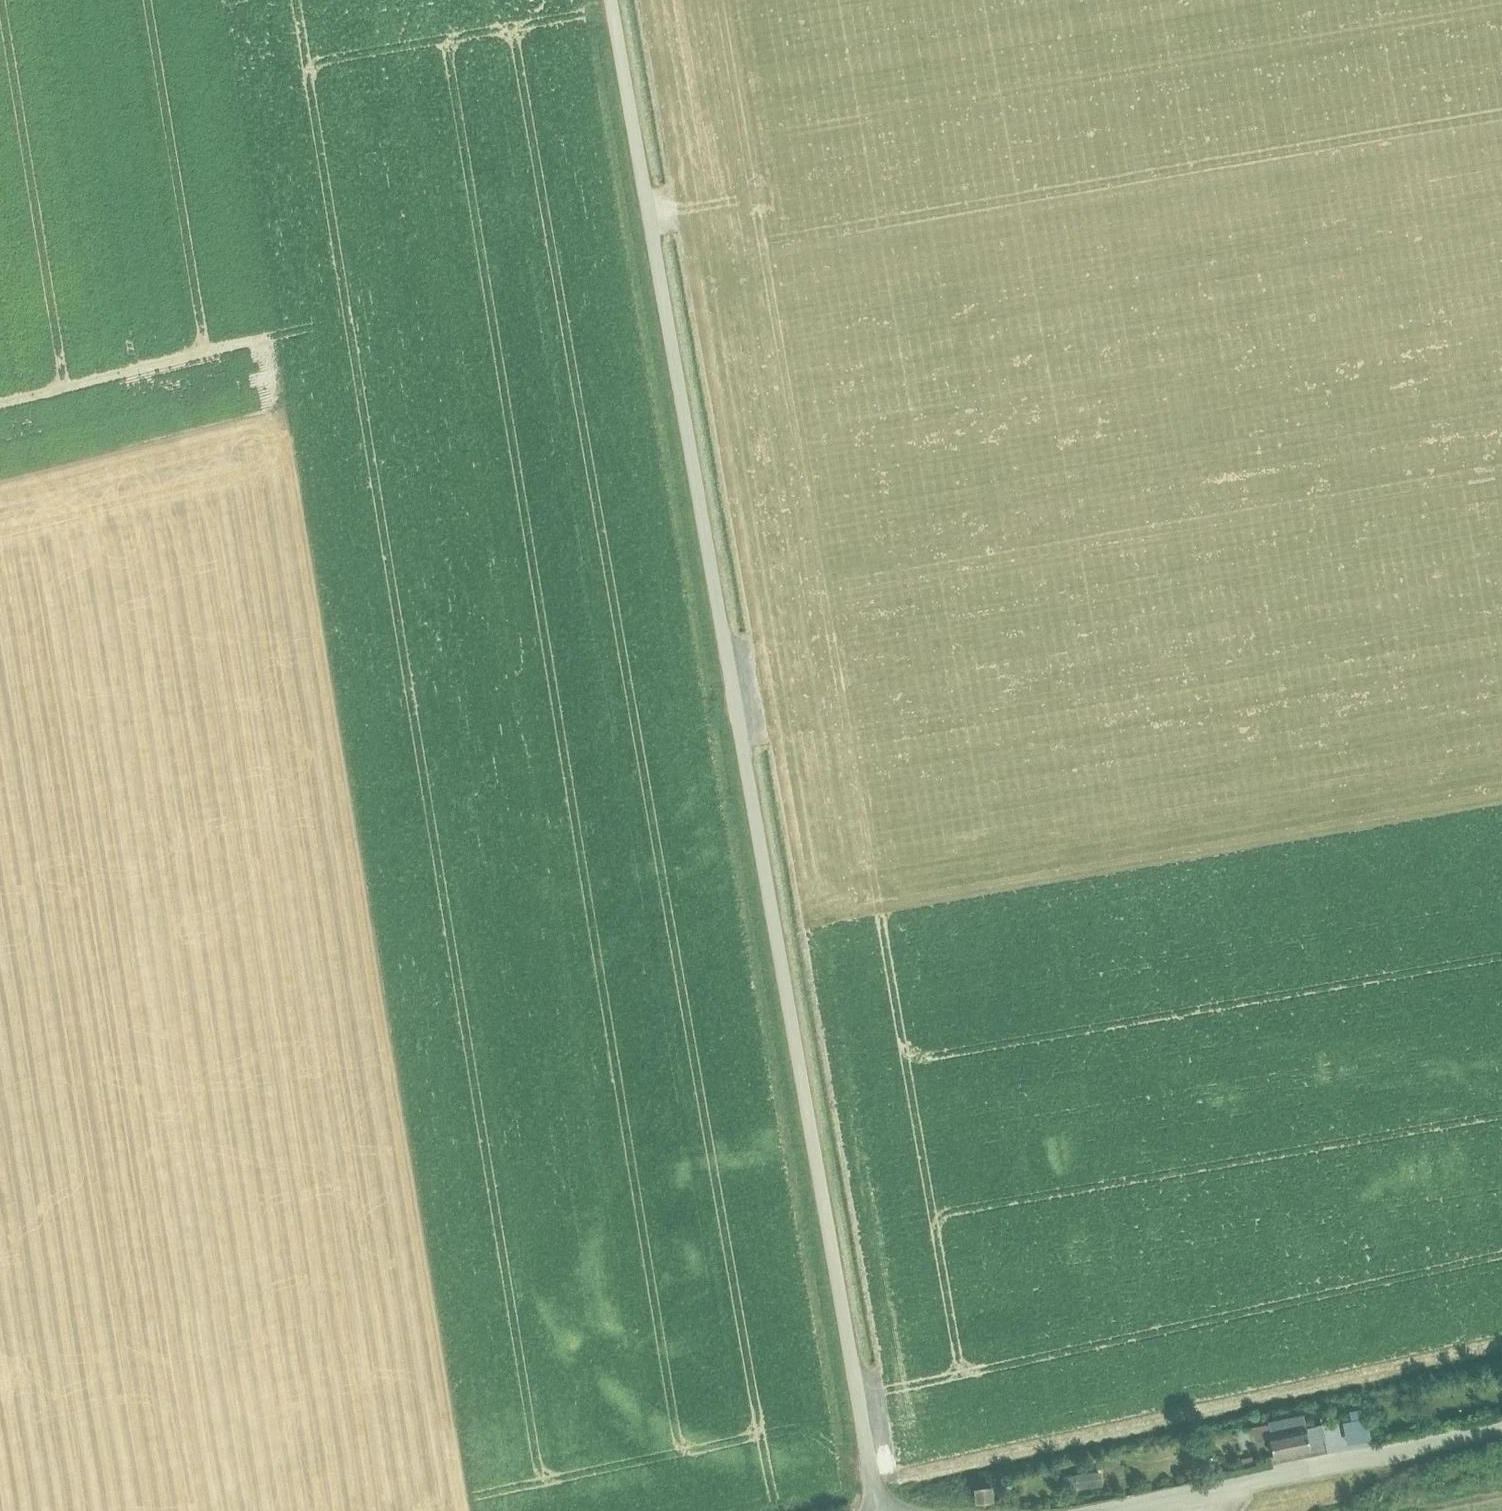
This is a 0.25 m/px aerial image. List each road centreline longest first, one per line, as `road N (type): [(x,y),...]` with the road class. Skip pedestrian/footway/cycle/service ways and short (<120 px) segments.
road 1 (unclassified): [(877,1508),(611,0)]
road 2 (tertiary): [(1094,1510),(1501,1426)]

